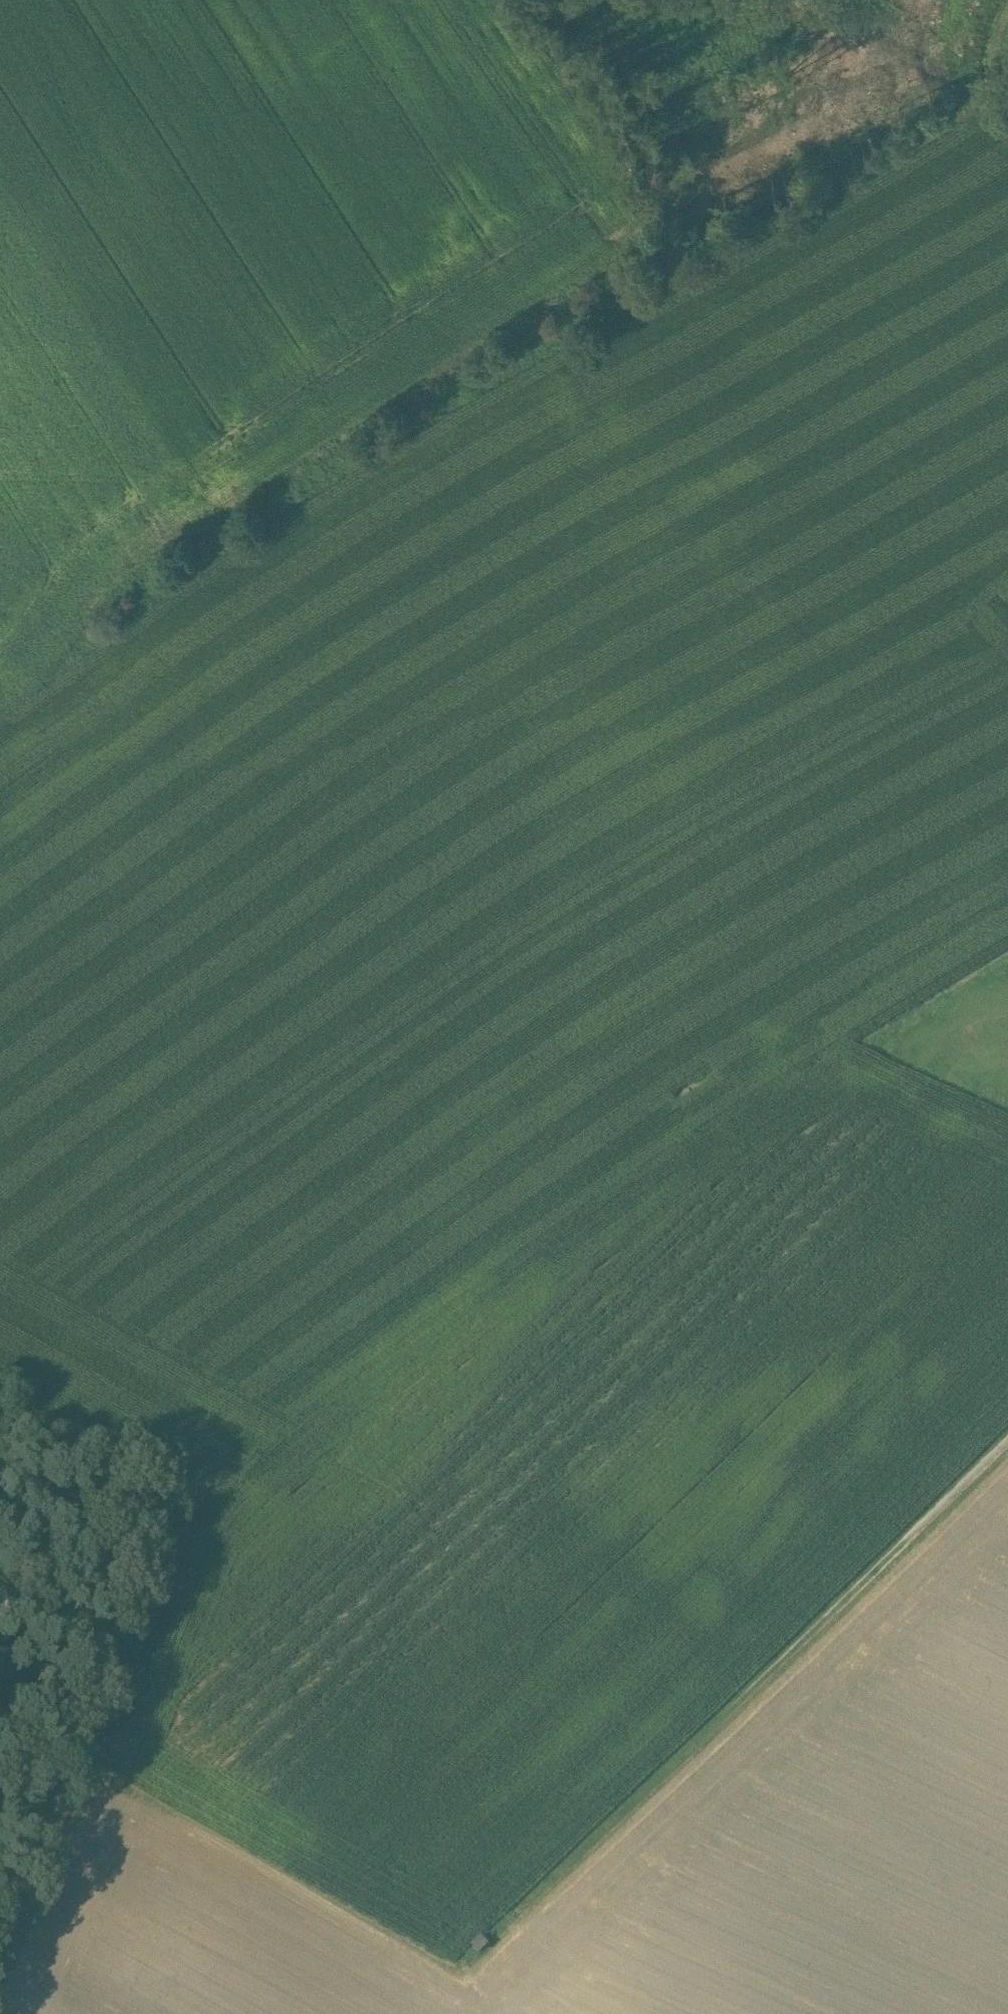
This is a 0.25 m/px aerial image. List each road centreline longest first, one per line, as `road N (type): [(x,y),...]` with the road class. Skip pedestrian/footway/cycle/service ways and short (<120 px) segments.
road 1 (track): [(1007,1444),(463,1962)]

